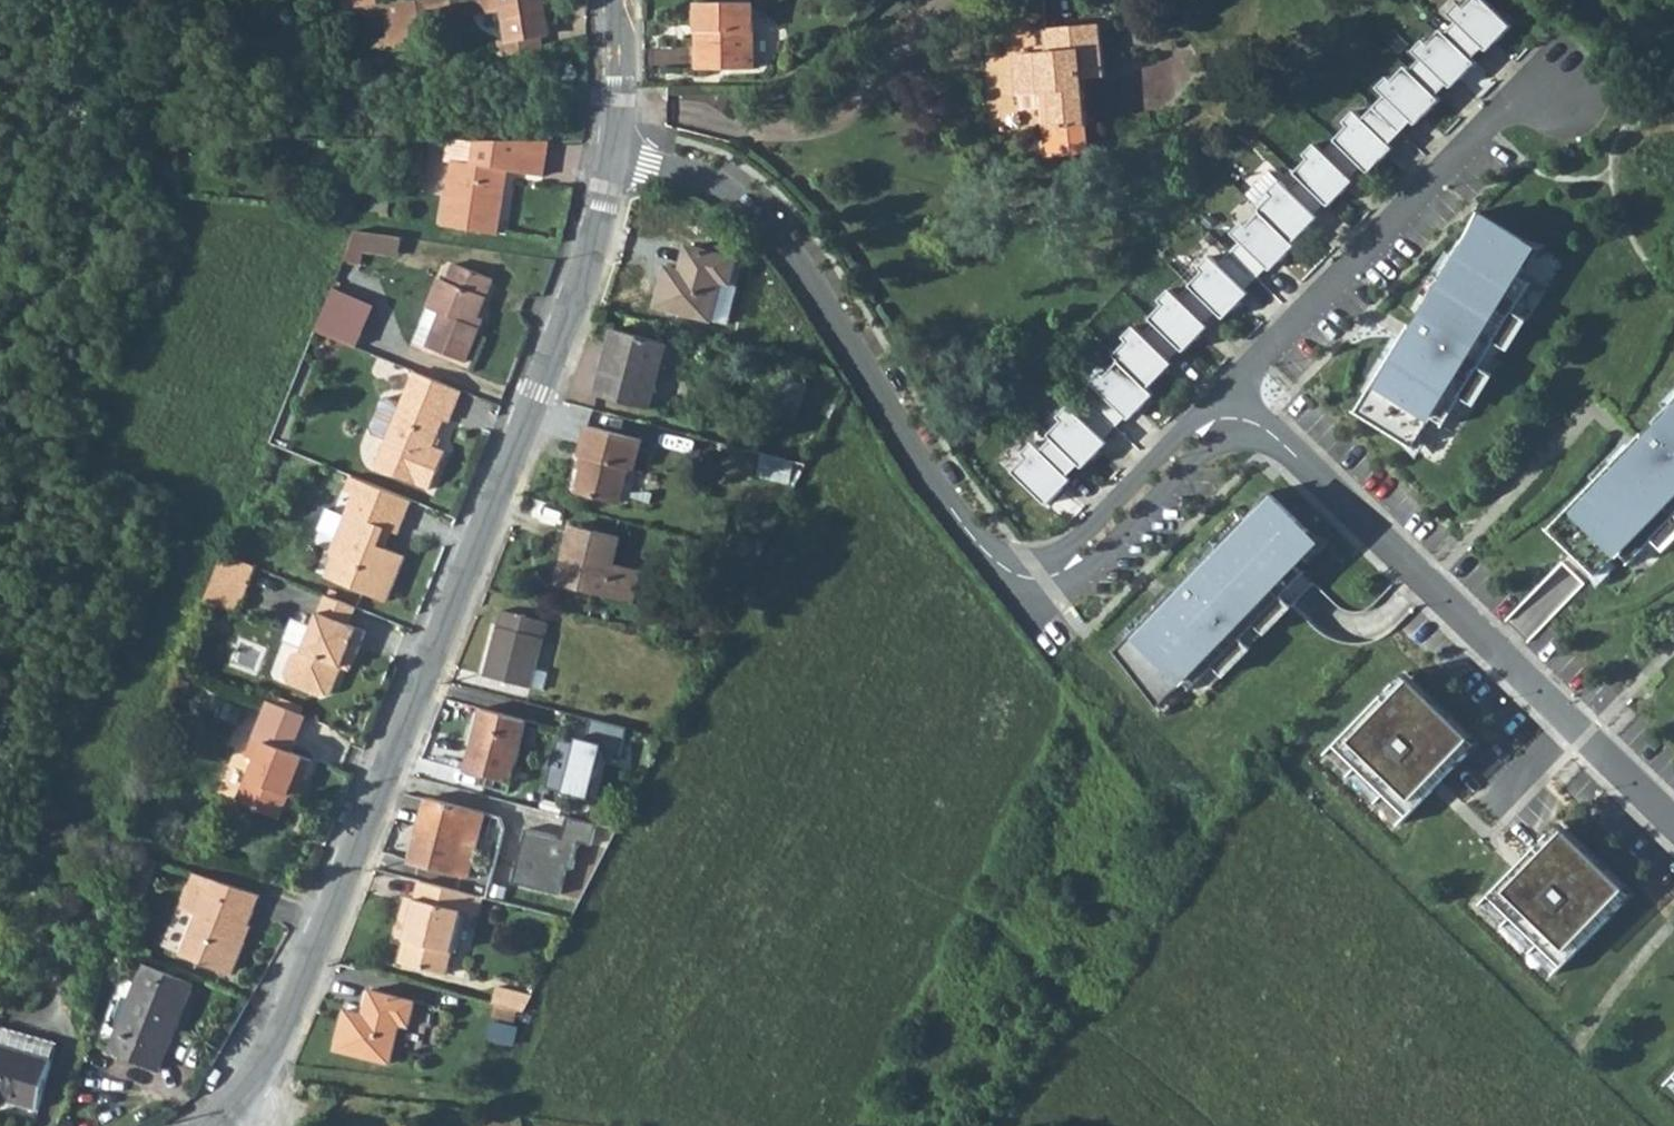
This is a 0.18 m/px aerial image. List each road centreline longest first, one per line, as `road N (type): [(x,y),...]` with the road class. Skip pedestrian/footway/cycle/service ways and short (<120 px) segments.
road 1 (residential): [(223,1124),(273,1054),(492,532),(591,273),(612,158)]
road 2 (residential): [(1231,409),(1200,430),(1066,574),(1030,578),(996,561),(780,244),(736,194),(684,171),(612,158)]
road 3 (residential): [(1673,824),(1285,443),(1231,409)]
road 4 (residential): [(1559,96),(1503,111),(1248,372),(1231,409)]
road 5 (residential): [(612,158),(619,0)]

